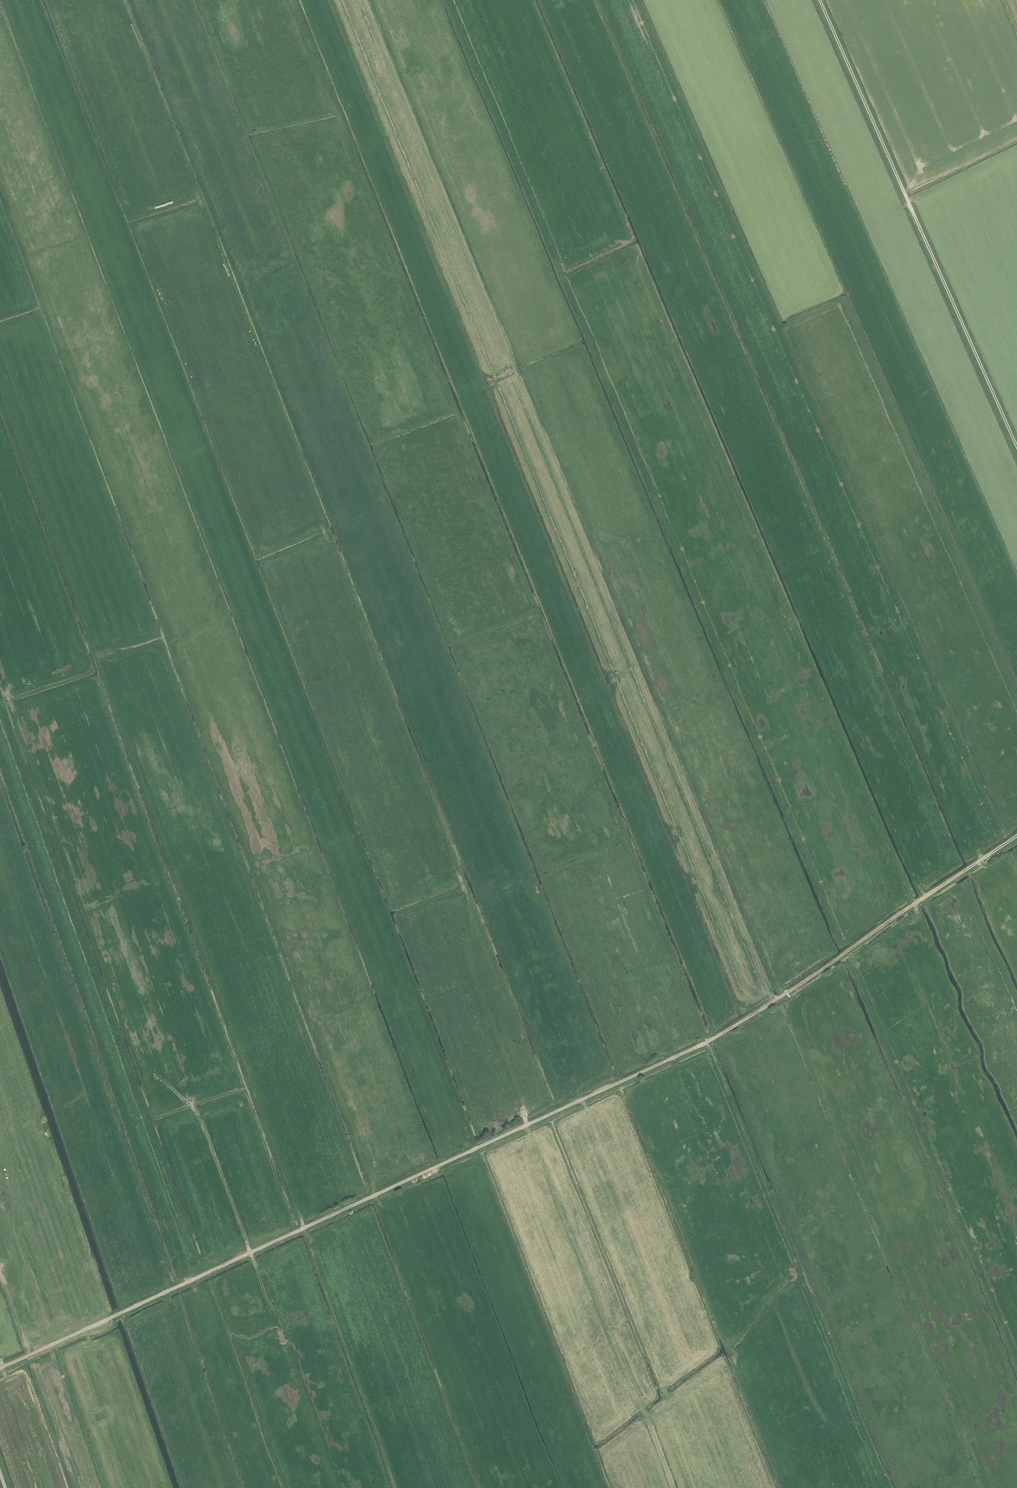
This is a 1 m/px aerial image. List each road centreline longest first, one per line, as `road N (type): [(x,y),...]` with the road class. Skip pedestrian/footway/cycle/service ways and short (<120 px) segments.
road 1 (unclassified): [(0,1368),(704,1040)]
road 2 (track): [(1016,444),(821,0)]
road 3 (track): [(1016,834),(704,1040)]

